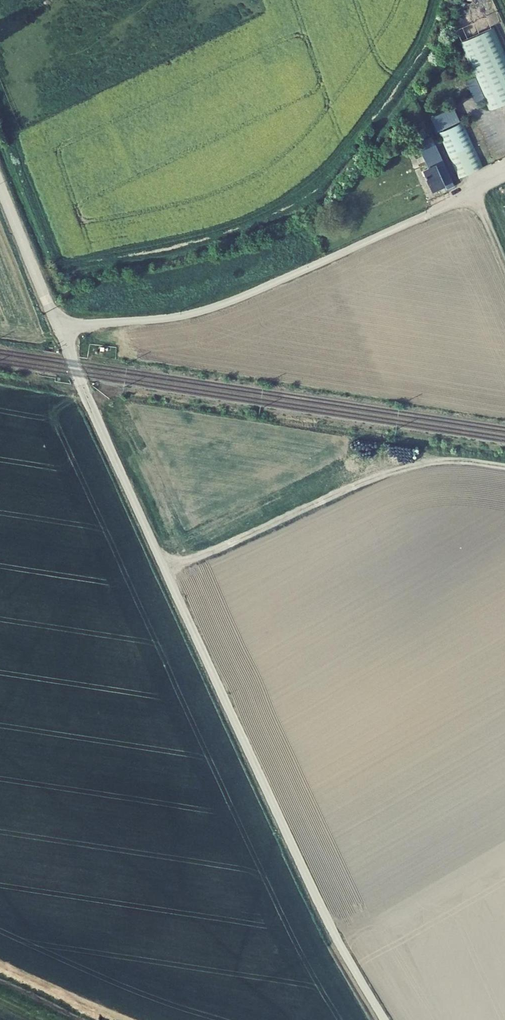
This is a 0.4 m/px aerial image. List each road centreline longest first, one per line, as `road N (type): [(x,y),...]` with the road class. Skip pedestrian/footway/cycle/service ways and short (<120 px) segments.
road 1 (unclassified): [(58,325),(317,898),(385,1019)]
road 2 (residential): [(58,325),(200,311),(474,195)]
road 3 (track): [(504,467),(445,459),(408,465),(168,572)]
road 4 (unclassified): [(0,183),(58,325)]

